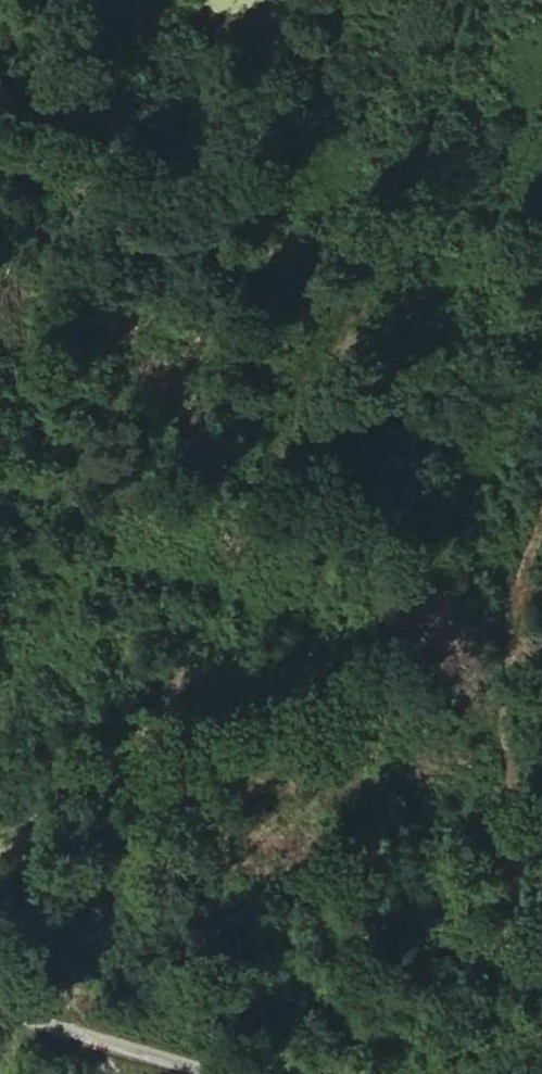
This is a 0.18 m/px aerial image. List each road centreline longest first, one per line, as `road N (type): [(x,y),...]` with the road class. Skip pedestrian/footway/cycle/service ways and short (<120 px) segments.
road 1 (track): [(0,1008),(210,1073)]

